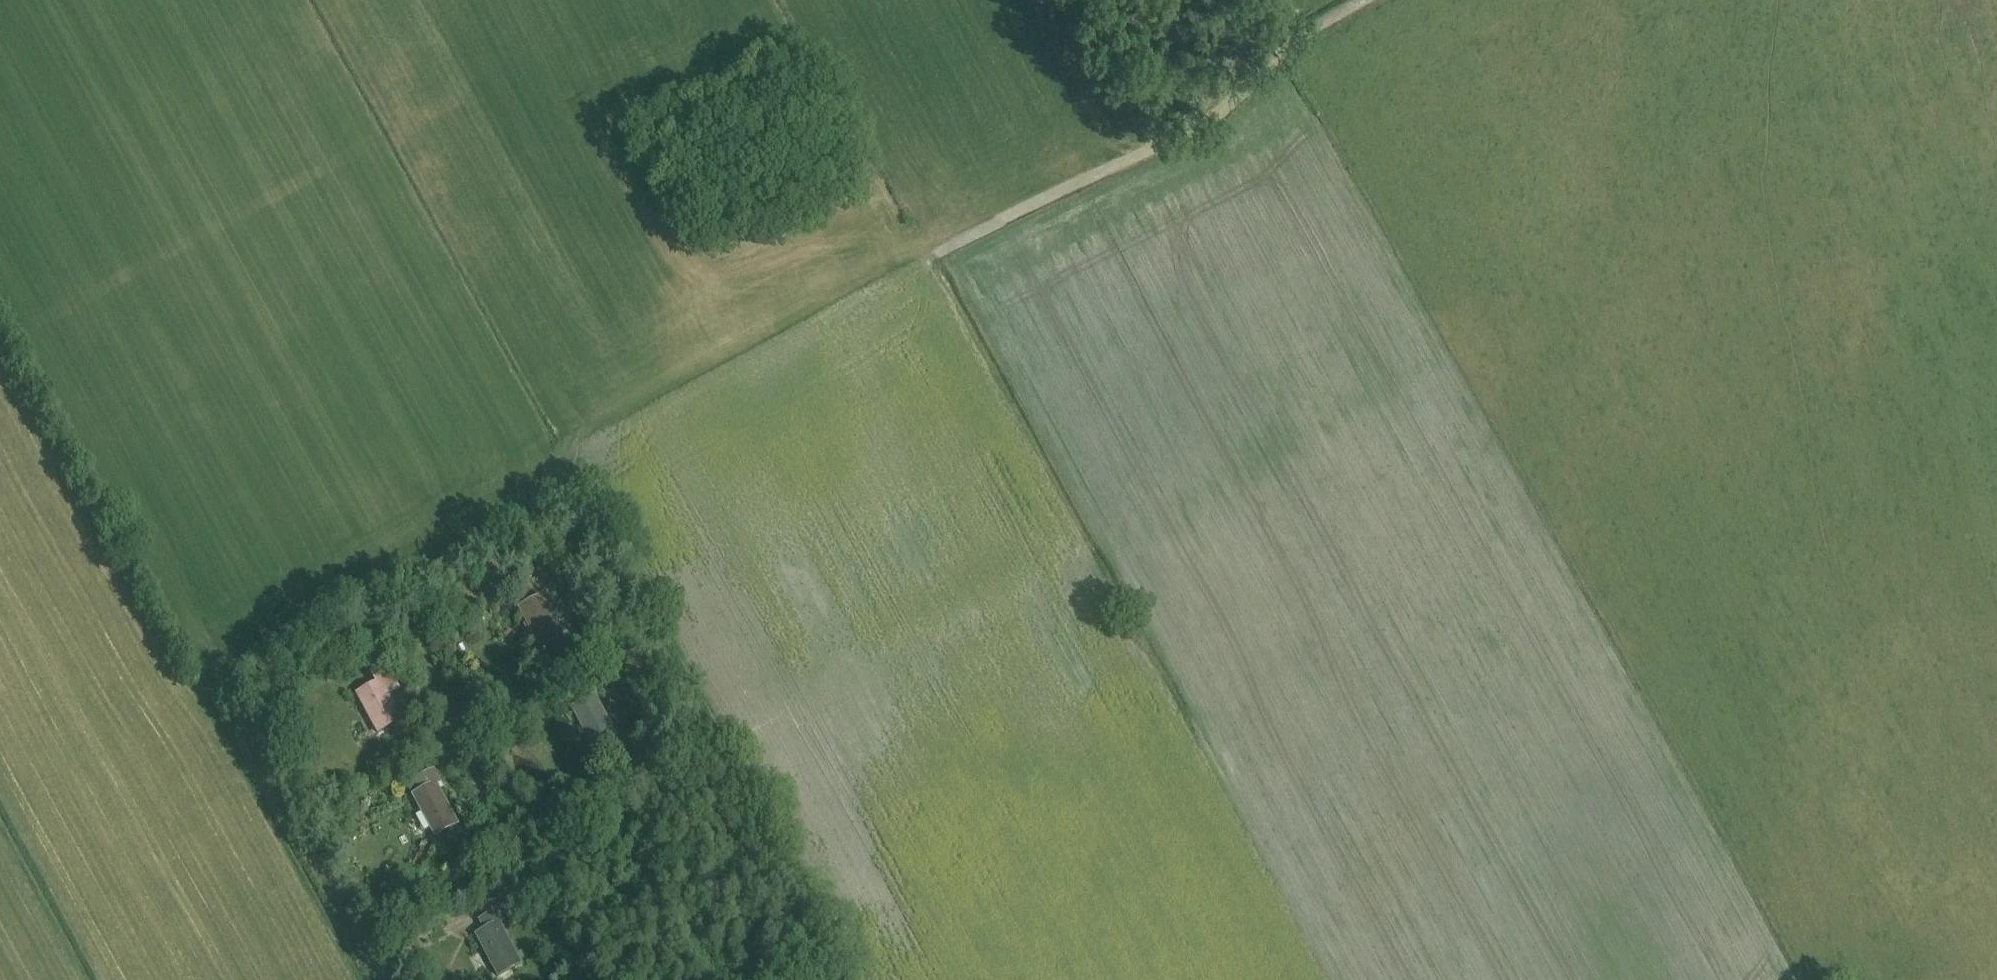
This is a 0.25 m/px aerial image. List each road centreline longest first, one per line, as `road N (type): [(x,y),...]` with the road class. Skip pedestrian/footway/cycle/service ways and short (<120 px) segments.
road 1 (track): [(1353,0),(1316,20),(1266,74),(1197,125),(942,256)]

